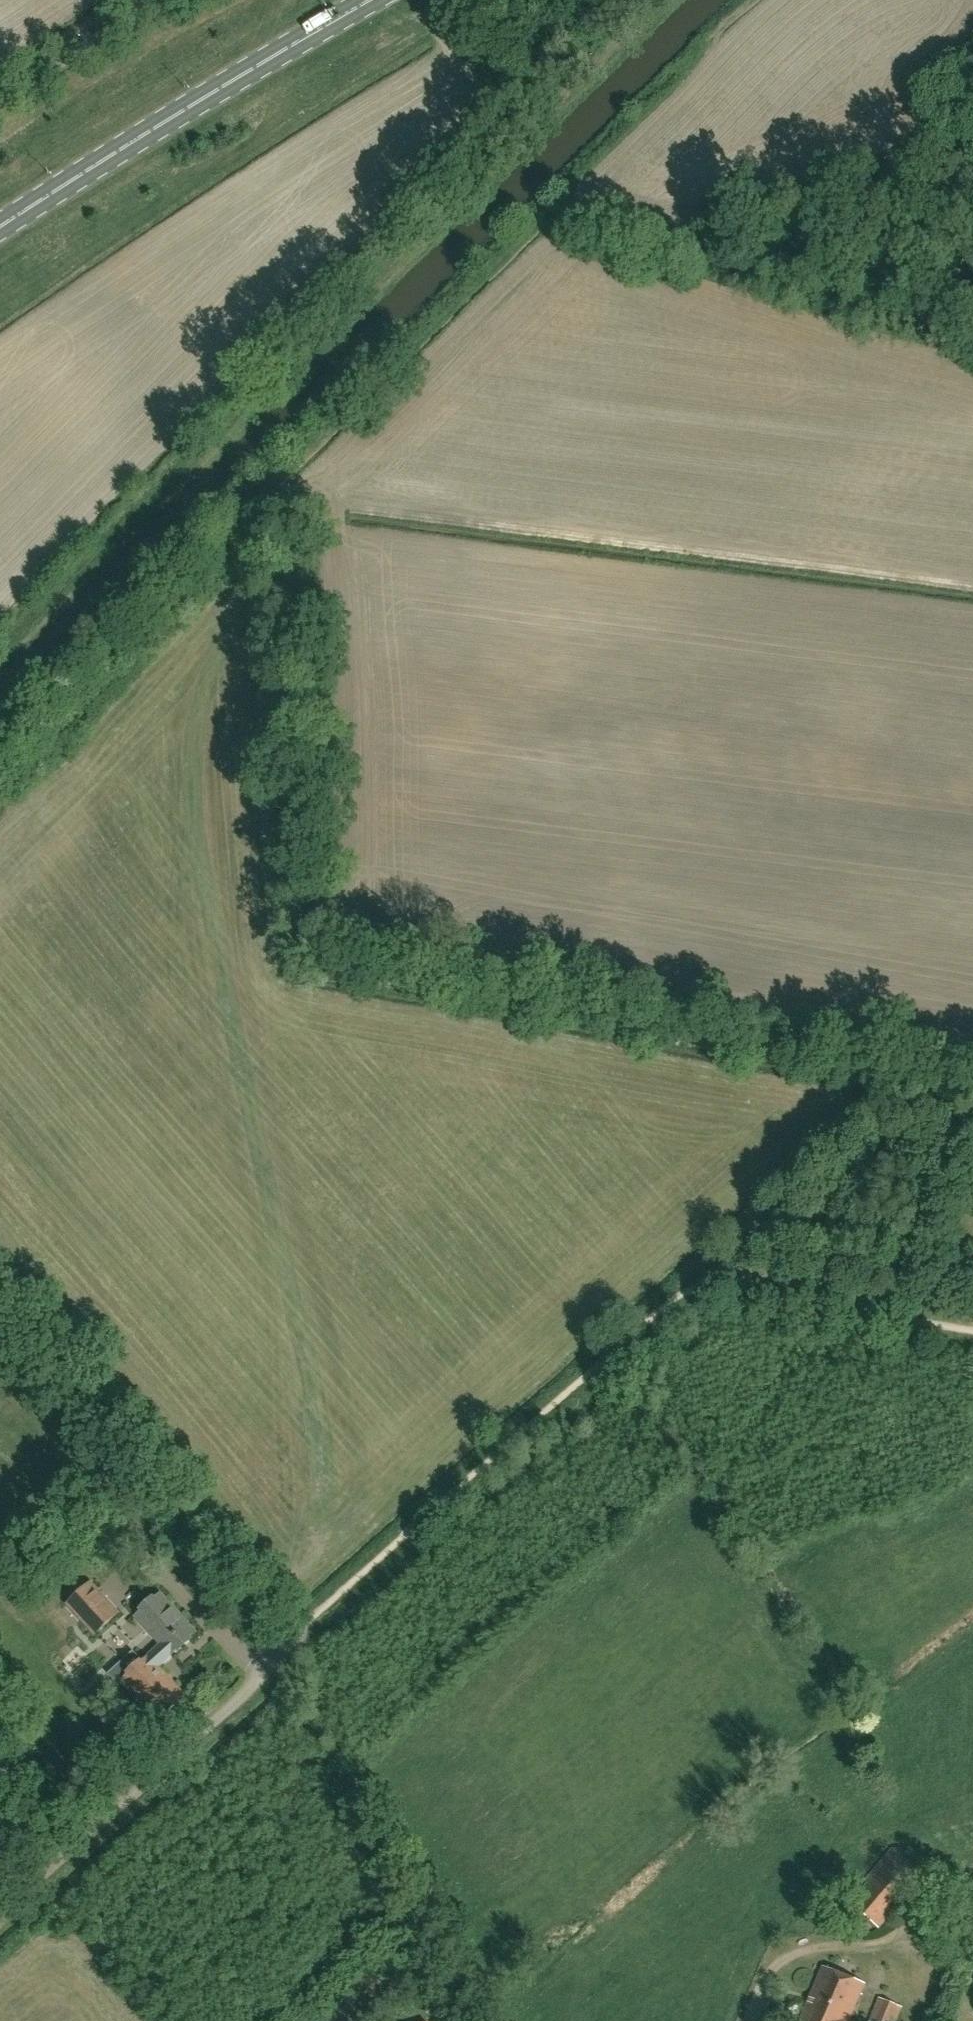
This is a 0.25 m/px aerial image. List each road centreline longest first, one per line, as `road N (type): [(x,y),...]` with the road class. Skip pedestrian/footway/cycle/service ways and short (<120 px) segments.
road 1 (primary): [(0,227),(369,0)]
road 2 (track): [(0,1911),(196,1739),(285,1642)]

